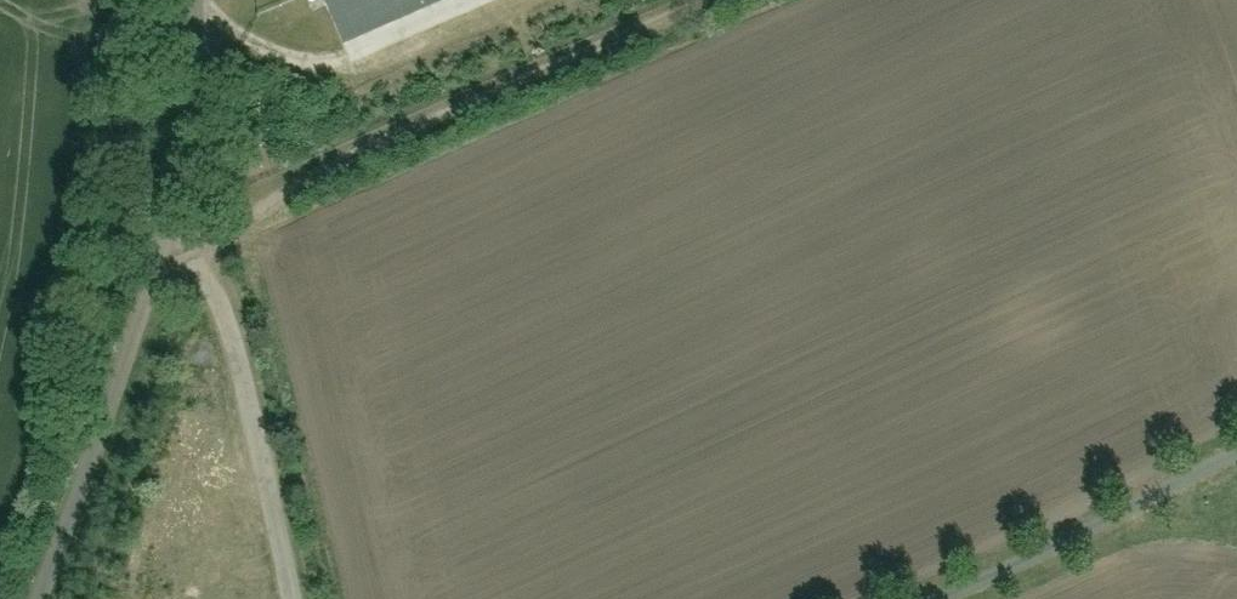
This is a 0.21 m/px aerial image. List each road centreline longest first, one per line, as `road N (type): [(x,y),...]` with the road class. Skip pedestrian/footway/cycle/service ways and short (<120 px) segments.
road 1 (track): [(160,281),(212,260),(321,171),(747,0)]
road 2 (unclassified): [(43,598),(174,233),(199,101),(197,0)]
road 3 (track): [(297,598),(240,290),(212,260)]
road 4 (track): [(925,598),(1236,455)]

